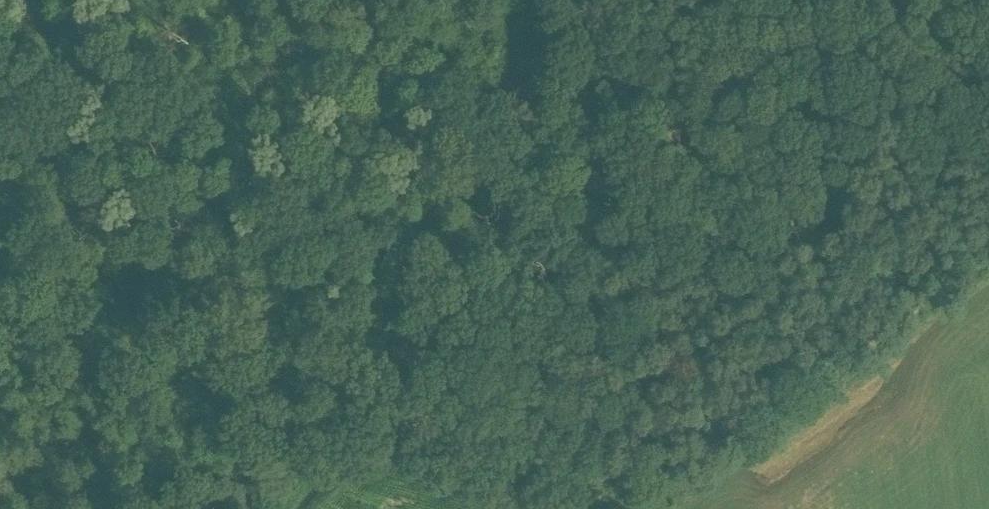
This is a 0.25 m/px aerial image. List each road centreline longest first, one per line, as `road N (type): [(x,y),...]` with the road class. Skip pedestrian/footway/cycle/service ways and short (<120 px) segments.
road 1 (track): [(988,252),(657,491),(626,498),(393,431),(114,372),(0,332)]

